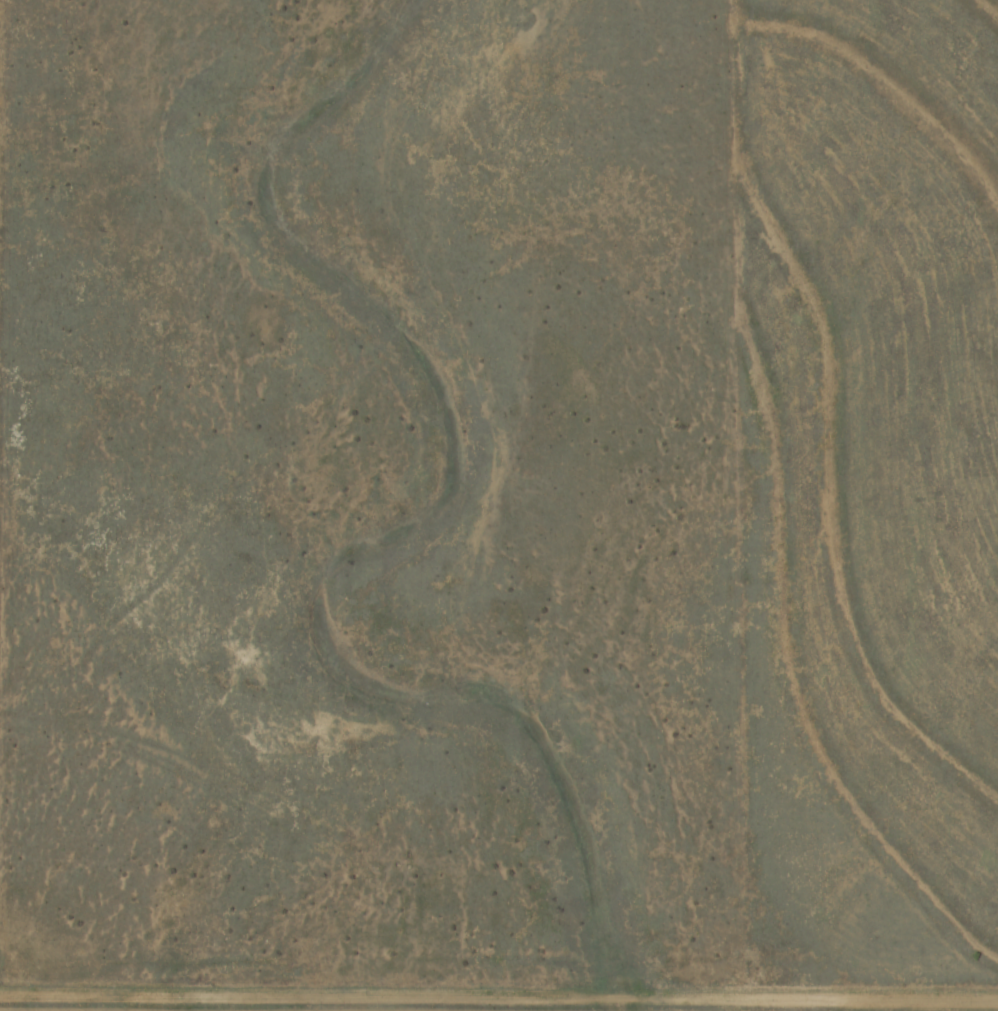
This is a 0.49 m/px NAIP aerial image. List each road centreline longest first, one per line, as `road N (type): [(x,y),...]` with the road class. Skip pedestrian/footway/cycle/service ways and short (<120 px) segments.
road 1 (residential): [(0,982),(997,991)]

